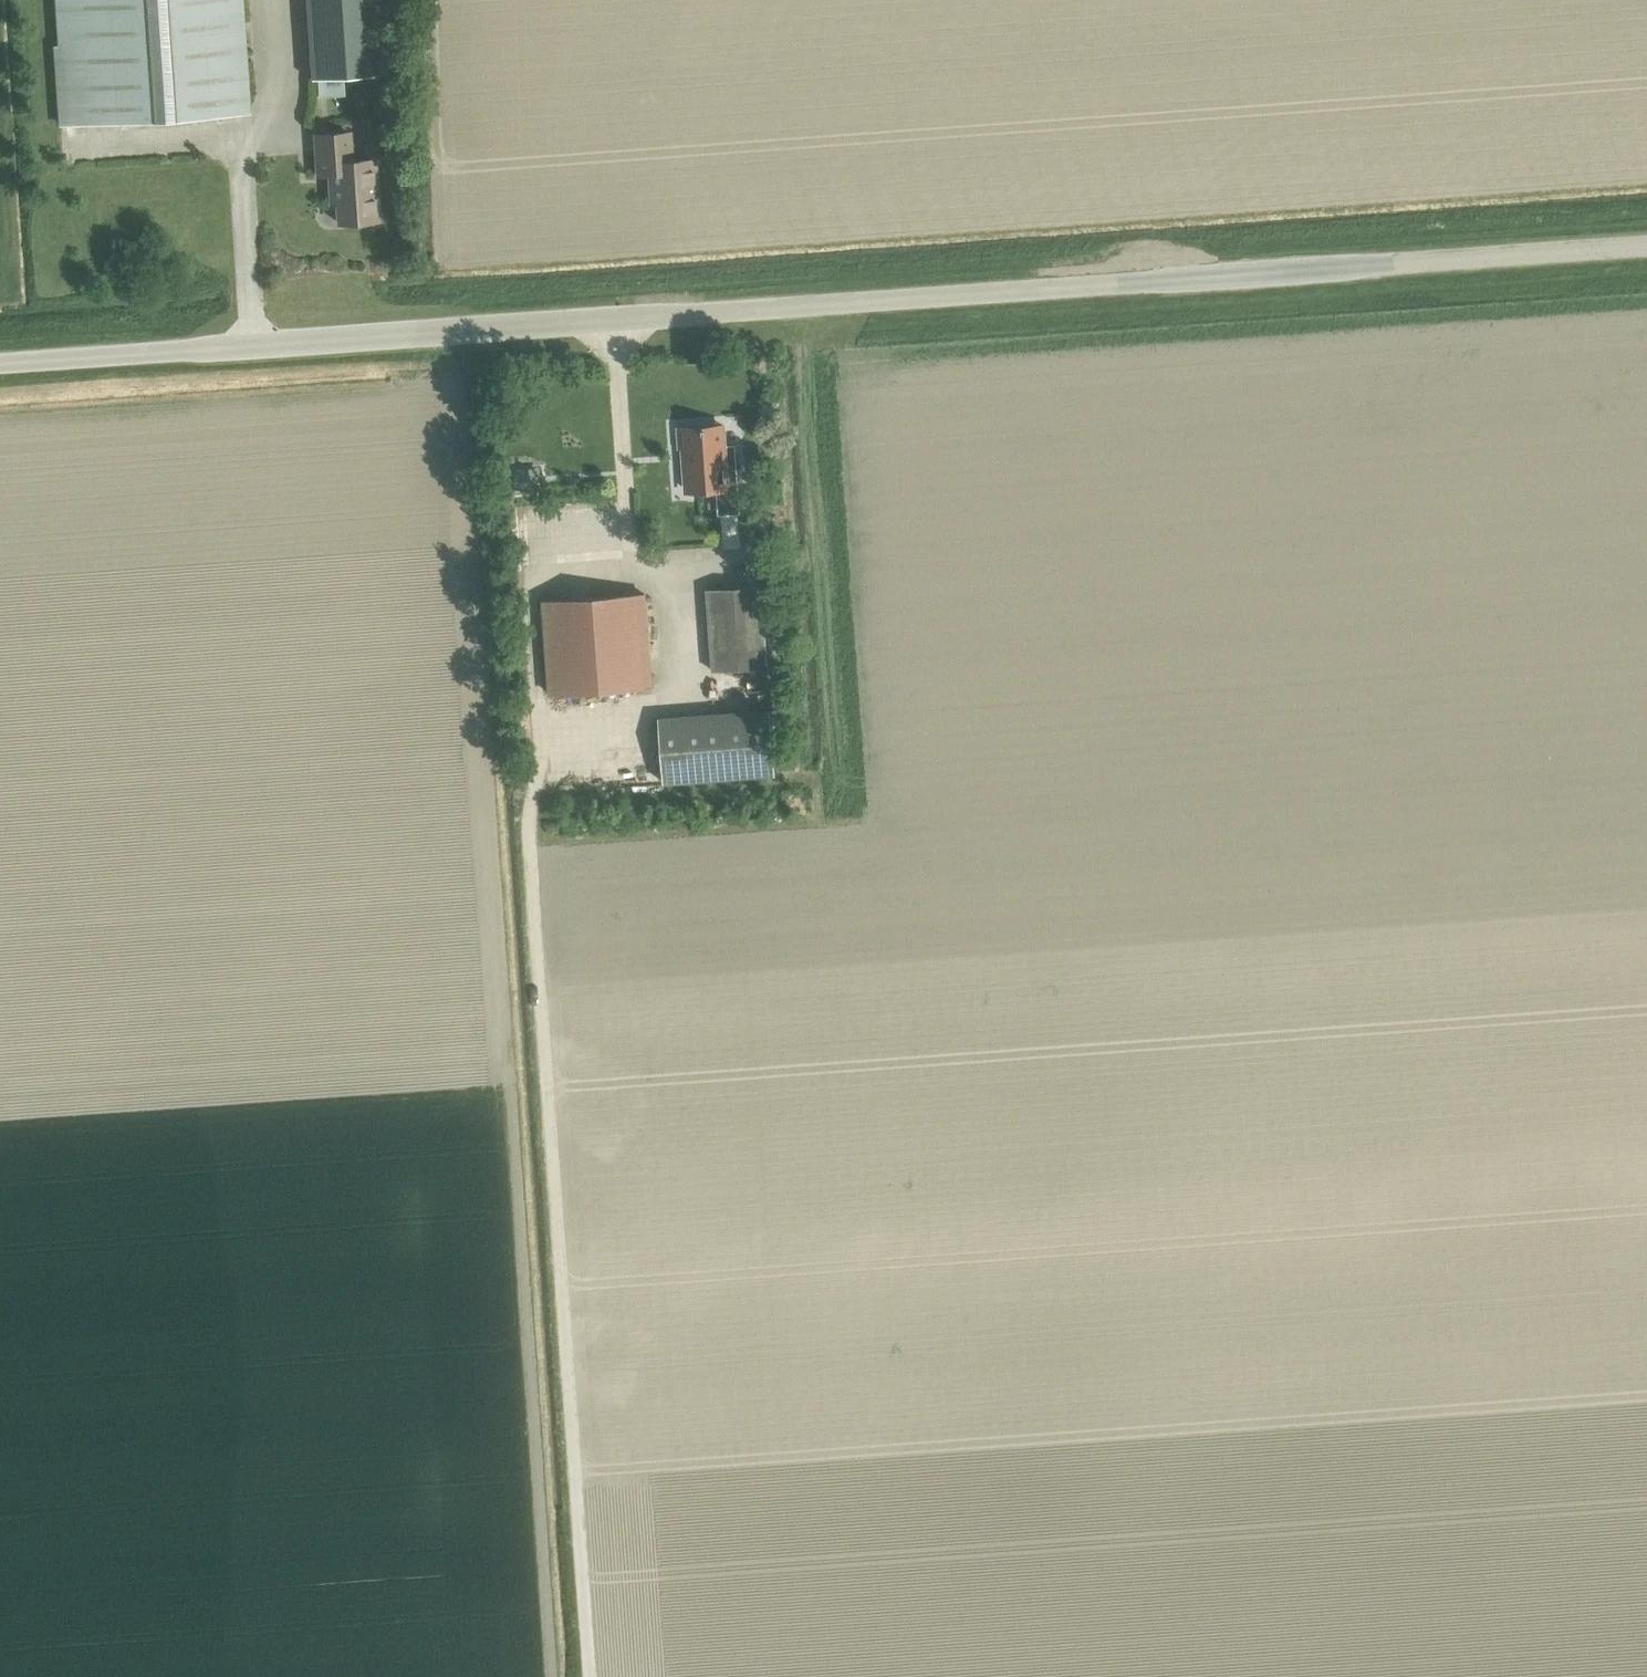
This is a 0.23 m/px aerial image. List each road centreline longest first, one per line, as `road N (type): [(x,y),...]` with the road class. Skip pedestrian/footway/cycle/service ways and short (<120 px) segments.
road 1 (unclassified): [(0,364),(1646,246)]

